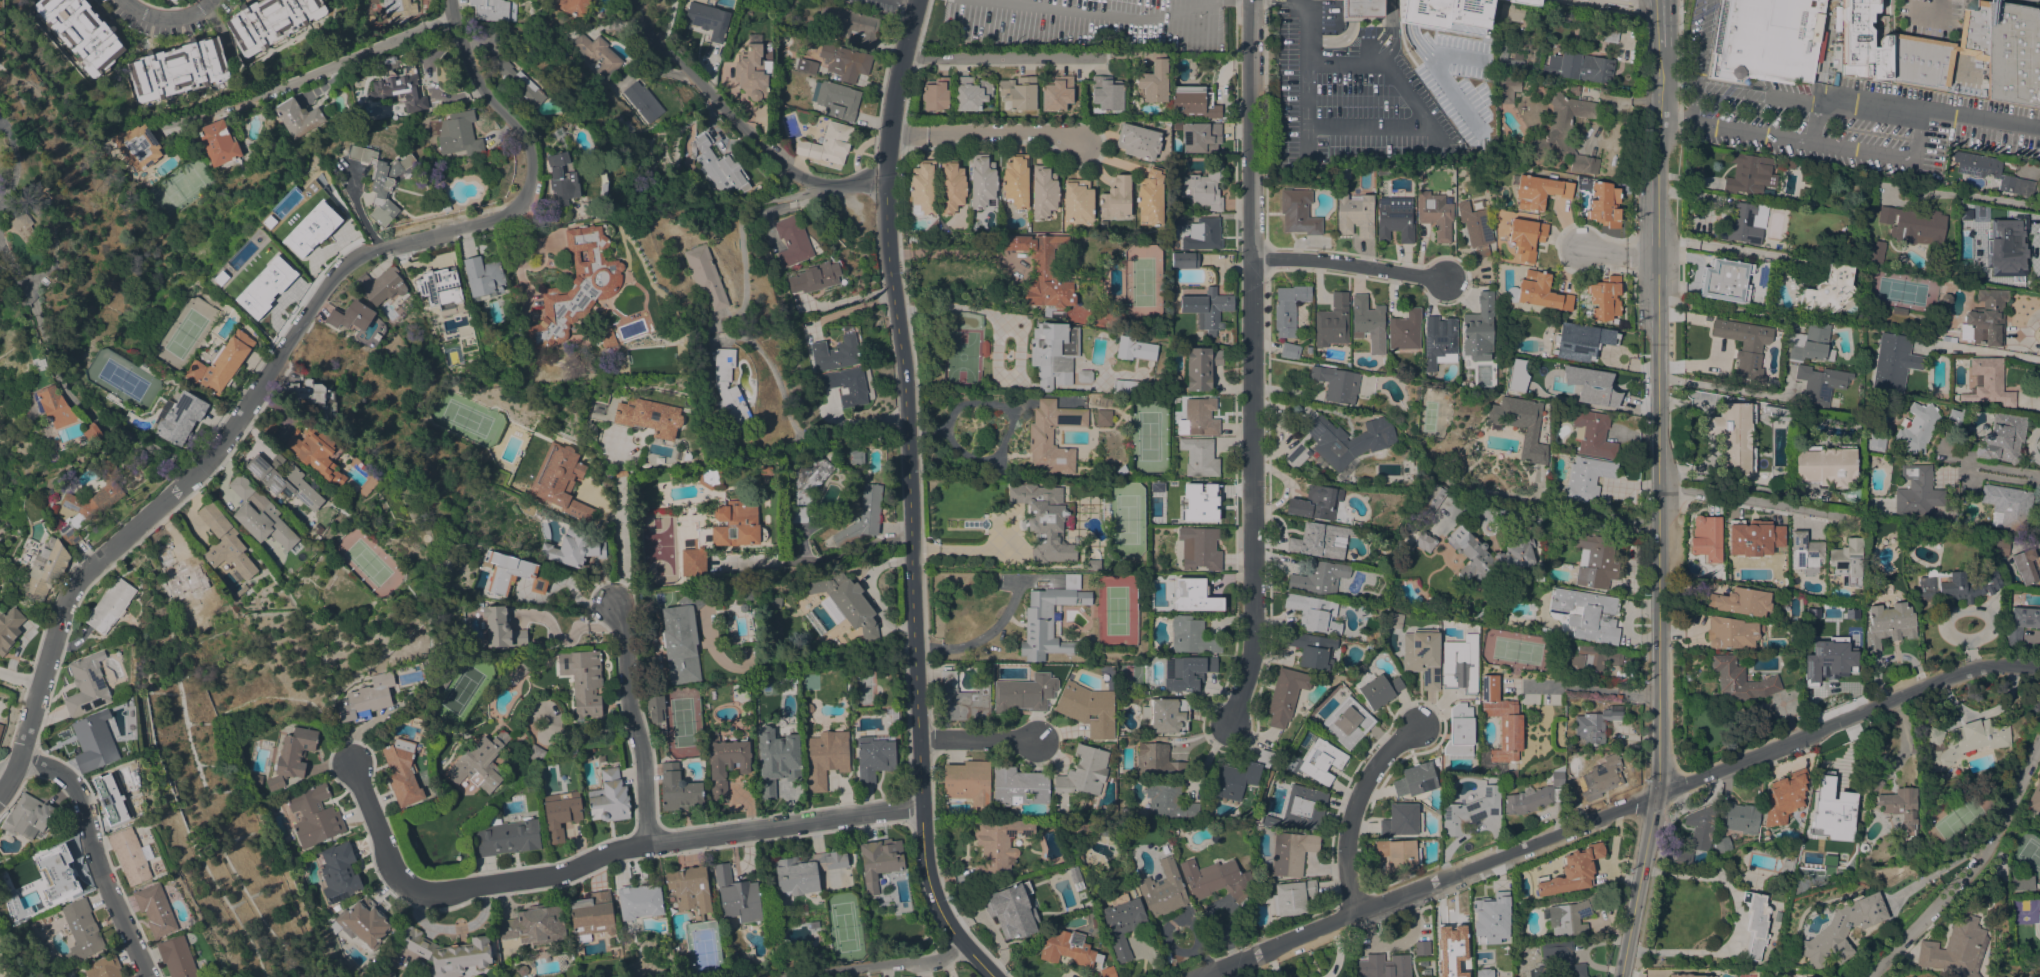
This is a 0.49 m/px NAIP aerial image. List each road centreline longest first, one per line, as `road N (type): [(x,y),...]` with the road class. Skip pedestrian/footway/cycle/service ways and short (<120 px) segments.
road 1 (residential): [(455,0),(472,72),(529,144),(525,196),(514,213),(374,252),(333,279),(231,428),(70,583),(22,761),(0,795)]
road 2 (residential): [(995,976),(945,918),(916,735),(906,378),(887,179),(916,0)]
road 3 (tertiary): [(2039,669),(1979,666),(1952,675),(1195,976)]
road 4 (tertiary): [(1655,795),(1664,45)]
road 5 (residential): [(1227,722),(1250,648),(1251,0)]
road 6 (residential): [(926,817),(660,847),(423,898),(386,860),(358,766)]
road 7 (residential): [(887,179),(800,182),(680,61),(632,0)]
road 8 (residential): [(457,20),(176,128)]
road 9 (residential): [(1870,976),(1978,860),(2039,741)]
road 10 (residential): [(153,976),(76,794),(65,778),(22,761)]
road 11 (residential): [(1359,911),(1347,888),(1348,819),(1366,777),(1420,728)]
road 12 (residential): [(1445,281),(1251,258)]
road 13 (residential): [(904,55),(1097,58)]
road 14 (residential): [(890,129),(1081,134)]
road 15 (residential): [(1624,976),(1655,795)]
road 16 (residential): [(660,847),(627,686)]
road 17 (residential): [(970,952),(849,976)]
road 18 (residential): [(1038,743),(916,735)]

